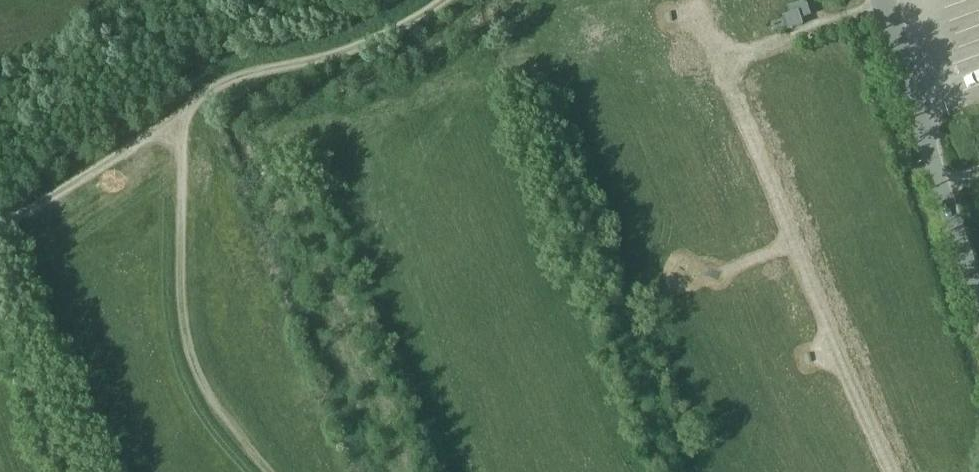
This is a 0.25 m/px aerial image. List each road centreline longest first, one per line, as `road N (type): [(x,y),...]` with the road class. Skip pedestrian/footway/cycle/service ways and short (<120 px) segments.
road 1 (track): [(792,35),(738,72),(737,96),(788,243),(893,471)]
road 2 (track): [(268,471),(224,419),(190,360),(180,283),(187,109)]
road 3 (unclassified): [(978,293),(883,0)]
road 4 (track): [(187,109),(227,81),(376,43),(438,0)]
road 5 (track): [(0,224),(187,109)]

